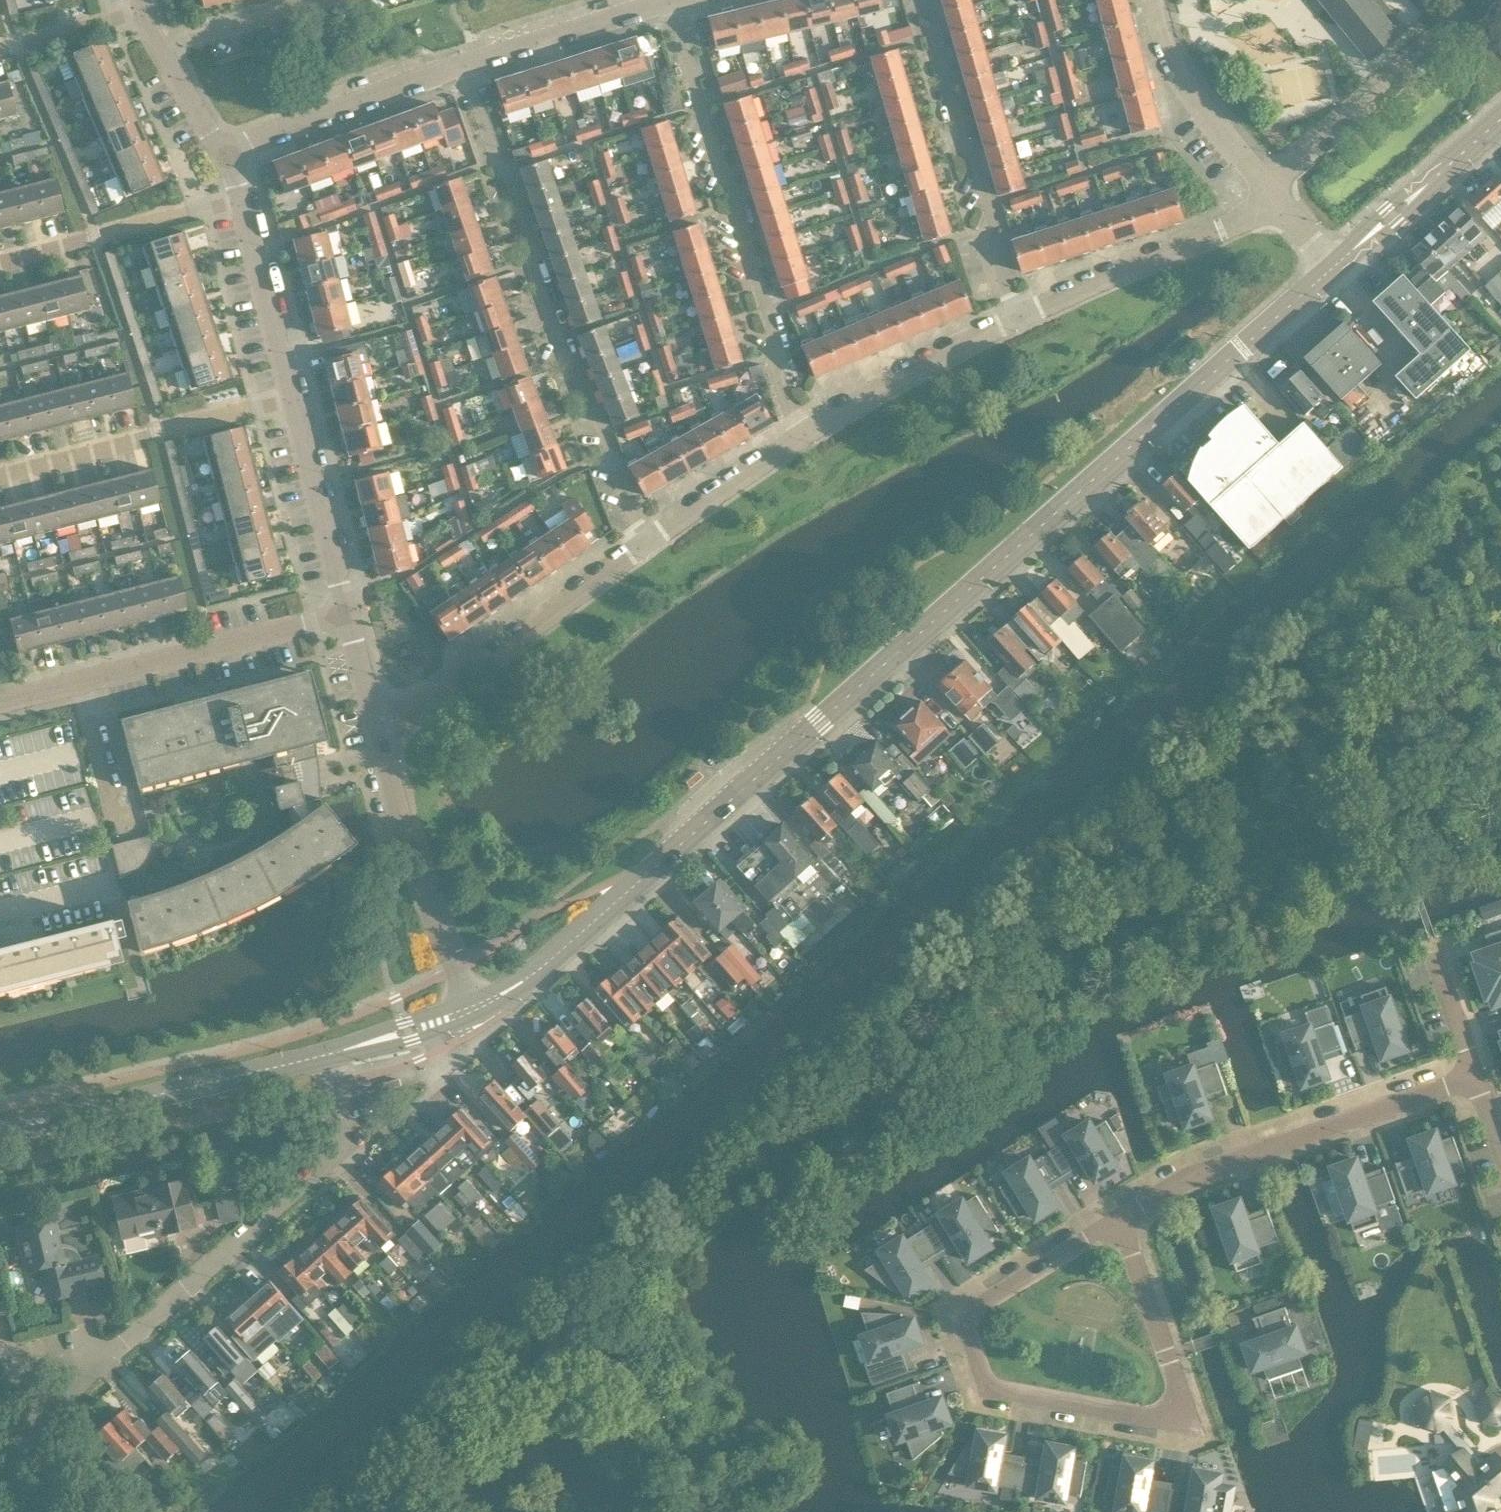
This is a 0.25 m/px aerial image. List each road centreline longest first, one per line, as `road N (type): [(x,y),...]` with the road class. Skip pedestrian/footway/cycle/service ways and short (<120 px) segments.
road 1 (tertiary): [(481,1012),(1333,262)]
road 2 (residential): [(0,1450),(341,1149),(328,1055)]
road 3 (residential): [(644,545),(619,499),(466,69)]
road 4 (residential): [(1120,1223),(970,1314),(966,1329),(982,1374),(1004,1392),(1167,1420),(1182,1404),(1166,1357)]
road 5 (residential): [(668,9),(783,376),(814,431)]
road 6 (residential): [(1474,1079),(1195,1176),(1120,1223)]
road 7 (residential): [(348,615),(0,703)]
road 8 (tertiary): [(0,1134),(328,1055)]
road 9 (residential): [(1018,318),(924,0)]
road 10 (residential): [(378,729),(417,714),(644,545)]
road 11 (residential): [(481,1012),(418,877),(378,729)]
road 12 (residential): [(0,471),(292,396)]
road 13 (residential): [(1018,318),(1280,206)]
road 14 (residential): [(225,162),(332,113),(466,69)]
road 15 (residential): [(1266,191),(1461,26)]
road 16 (residential): [(240,201),(0,263)]
road 17 (residential): [(814,431),(1018,318)]
road 18 (residential): [(348,615),(292,396)]
road 19 (residential): [(1266,191),(1188,92),(1155,0)]
road 20 (tertiary): [(1333,262),(1500,115)]
road 21 (residential): [(466,69),(668,9)]
road 22 (residential): [(644,545),(814,431)]
road 23 (residential): [(292,396),(240,201)]
road 24 (residential): [(162,46),(323,0)]
road 25 (tertiary): [(328,1055),(481,1012)]
road 26 (residential): [(0,48),(142,9)]
road 27 (residential): [(1166,1357),(1120,1223)]
road 28 (residential): [(225,162),(162,46)]
road 29 (residential): [(1474,1079),(1434,959)]

